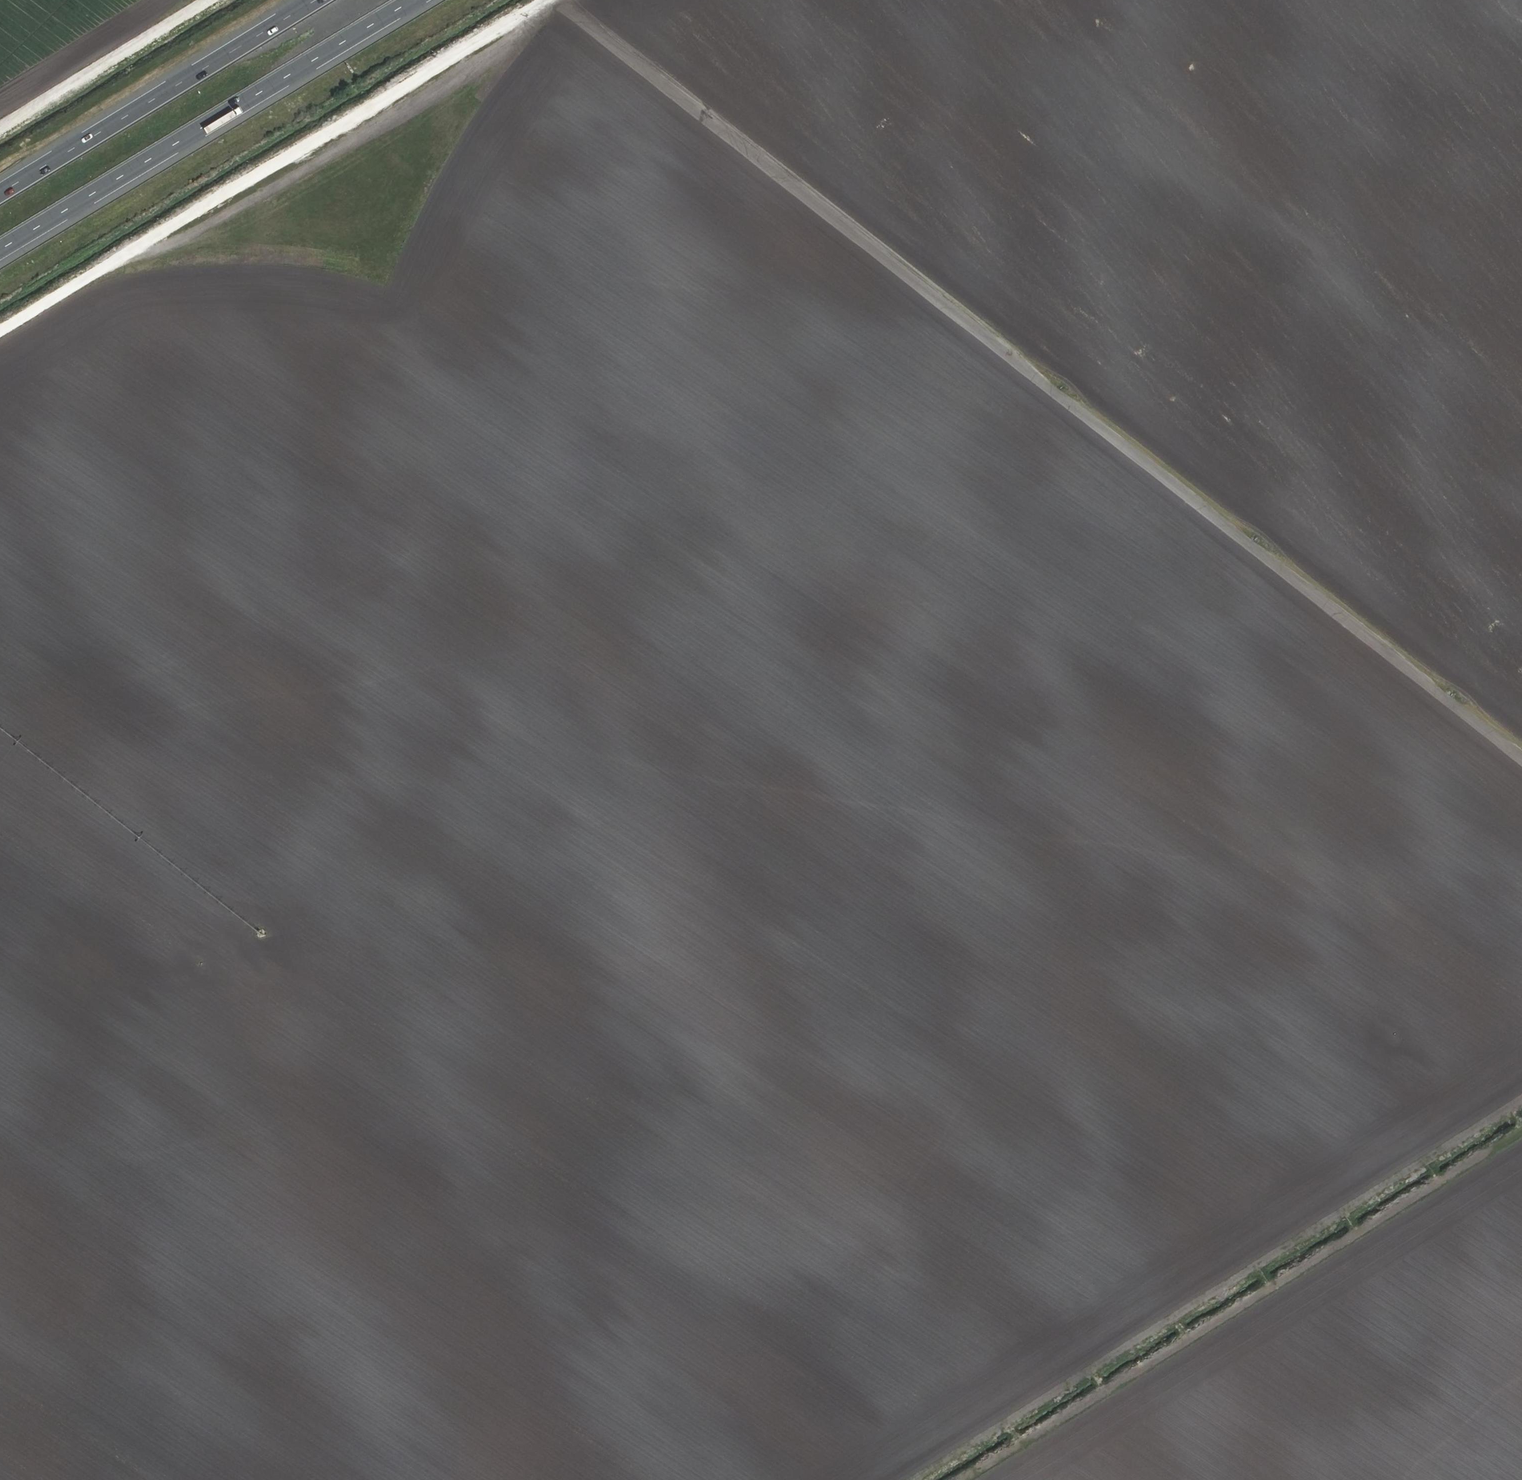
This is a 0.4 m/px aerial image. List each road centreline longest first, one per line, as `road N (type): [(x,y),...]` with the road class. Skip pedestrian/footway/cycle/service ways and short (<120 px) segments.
road 1 (track): [(0,333),(548,0)]
road 2 (motorway): [(0,251),(415,0)]
road 3 (motorway): [(315,0),(0,193)]
road 4 (track): [(222,0),(0,133)]

